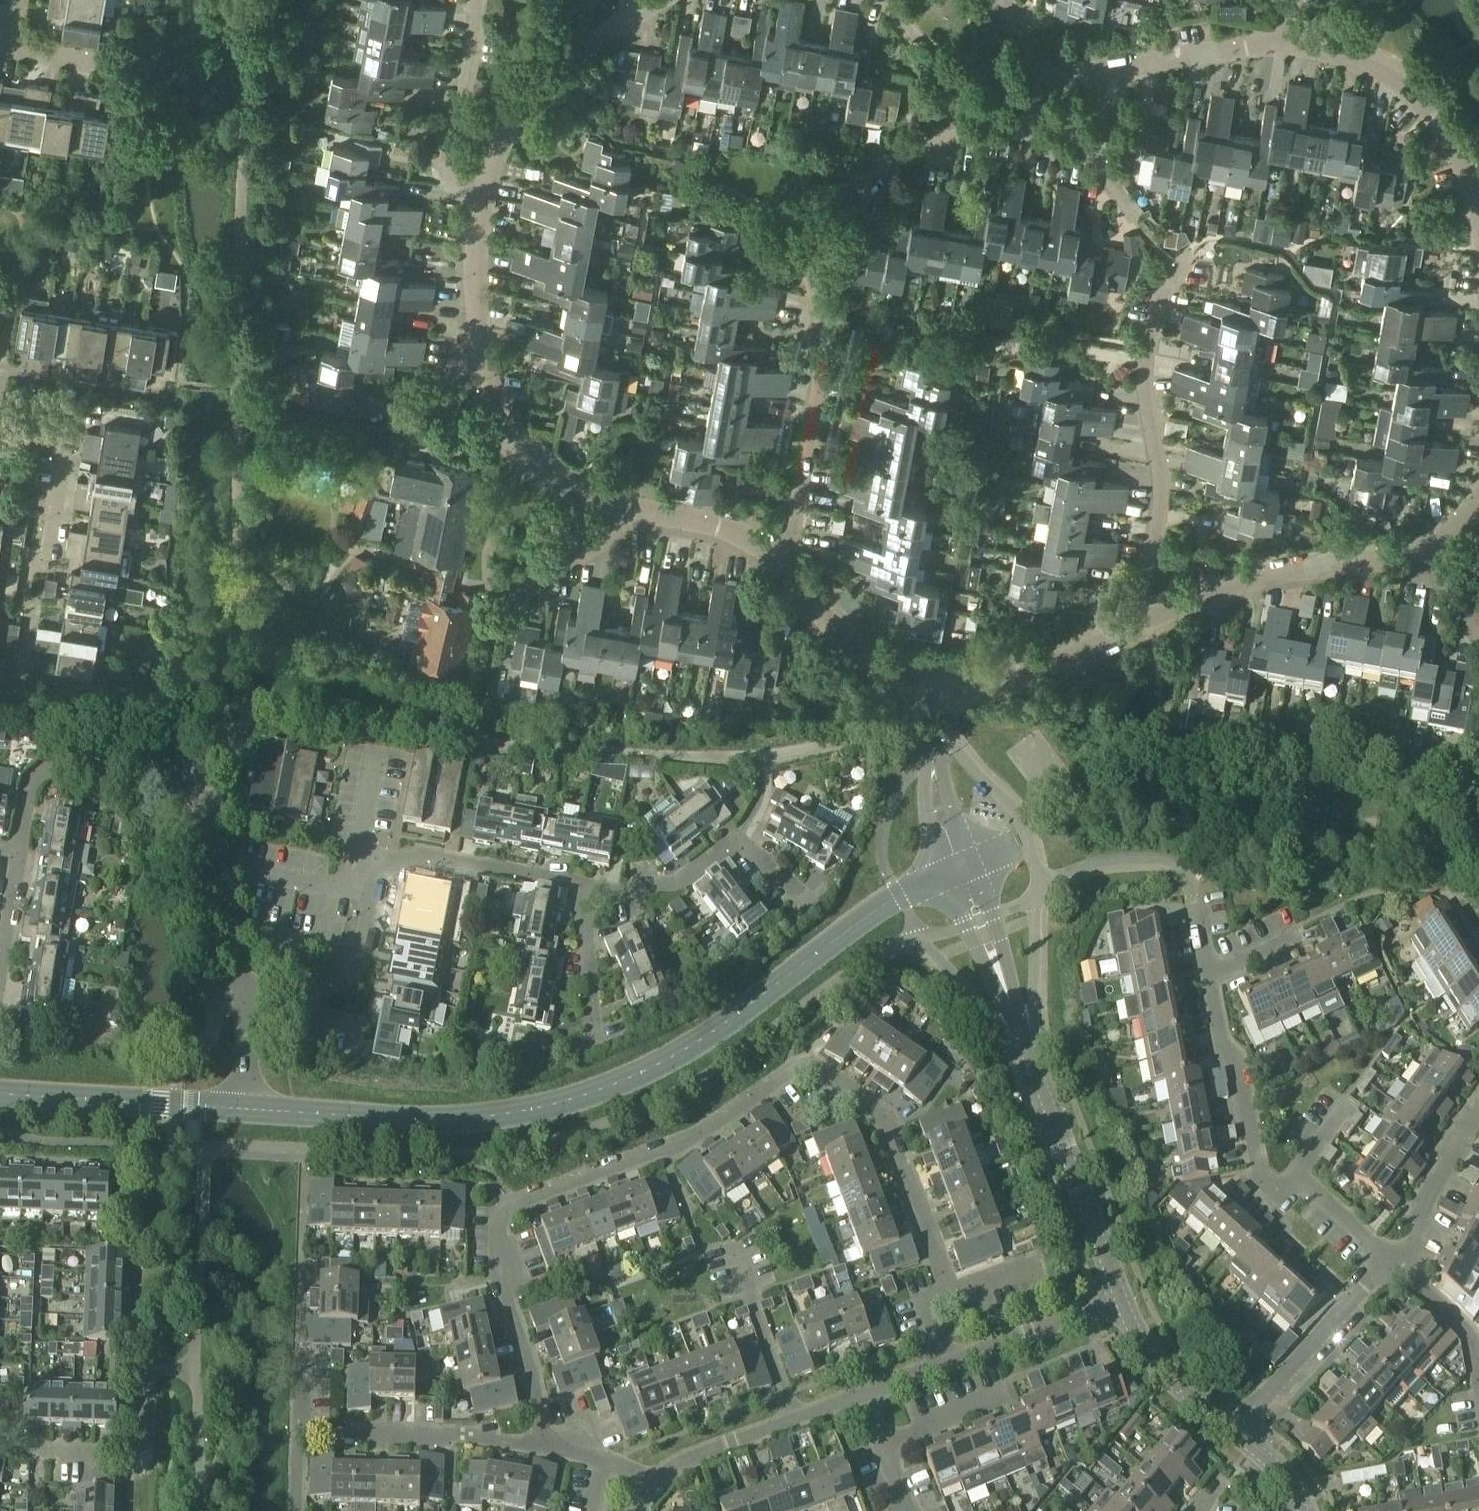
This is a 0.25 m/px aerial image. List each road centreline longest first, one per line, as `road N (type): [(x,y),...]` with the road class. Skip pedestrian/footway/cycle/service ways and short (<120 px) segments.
road 1 (residential): [(550,1432),(496,1258),(507,1212),(665,1147),(811,1061),(882,1114),(904,1160),(946,1268),(920,1296),(944,1364)]
road 2 (tertiary): [(248,1111),(492,1123),(596,1098),(689,1053),(882,909),(955,868)]
road 3 (tertiary): [(1120,1300),(1023,1028),(955,868)]
road 4 (residential): [(240,994),(227,820),(200,802),(54,781),(30,796),(14,865)]
road 5 (residential): [(1391,1262),(1300,1190),(1254,1171),(1239,1064),(1215,1037),(1199,910)]
road 6 (residential): [(780,565),(729,528),(602,499),(545,456),(471,355)]
road 7 (residential): [(1148,625),(1158,513),(1152,347),(1176,272)]
road 8 (residential): [(1478,509),(1417,556),(1268,582),(1148,625)]
road 9 (residential): [(308,988),(356,977),(383,885),(421,869),(587,894)]
road 10 (residential): [(780,565),(804,472),(820,334),(821,300),(793,232)]
road 11 (residential): [(1272,45),(1364,64),(1429,104),(1478,198)]
road 12 (residential): [(478,192),(530,101),(647,0)]
road 13 (residential): [(550,1432),(296,1434)]
road 14 (tertiary): [(0,1096),(248,1111)]
road 15 (residential): [(1231,1433),(1391,1262)]
road 16 (residential): [(1148,625),(1031,675),(943,688)]
road 17 (residential): [(943,688),(921,686),(878,660),(780,565)]
road 18 (residential): [(49,554),(74,432),(0,421)]
road 19 (residential): [(478,192),(459,160),(479,0)]
road 20 (residential): [(944,1364),(1120,1300)]
road 21 (residential): [(850,193),(910,153),(1018,131)]
road 22 (residential): [(955,868),(936,745),(943,688)]
road 23 (residential): [(796,1421),(732,1251)]
road 24 (residential): [(587,894),(661,898),(744,839)]
road 25 (tertiary): [(1231,1433),(1140,1344),(1120,1300)]
road 26 (residential): [(1108,87),(1163,59),(1272,45)]
road 27 (residential): [(1391,1262),(1478,1121)]
road 28 (residential): [(471,355),(478,192)]
road 29 (residential): [(653,1486),(684,1461),(796,1421)]
road 30 (residential): [(116,61),(5,41),(13,0)]
road 31 (residential): [(137,1457),(101,1464),(41,1456),(0,1432)]
road 32 (residential): [(1478,1369),(1474,1340),(1391,1262)]

